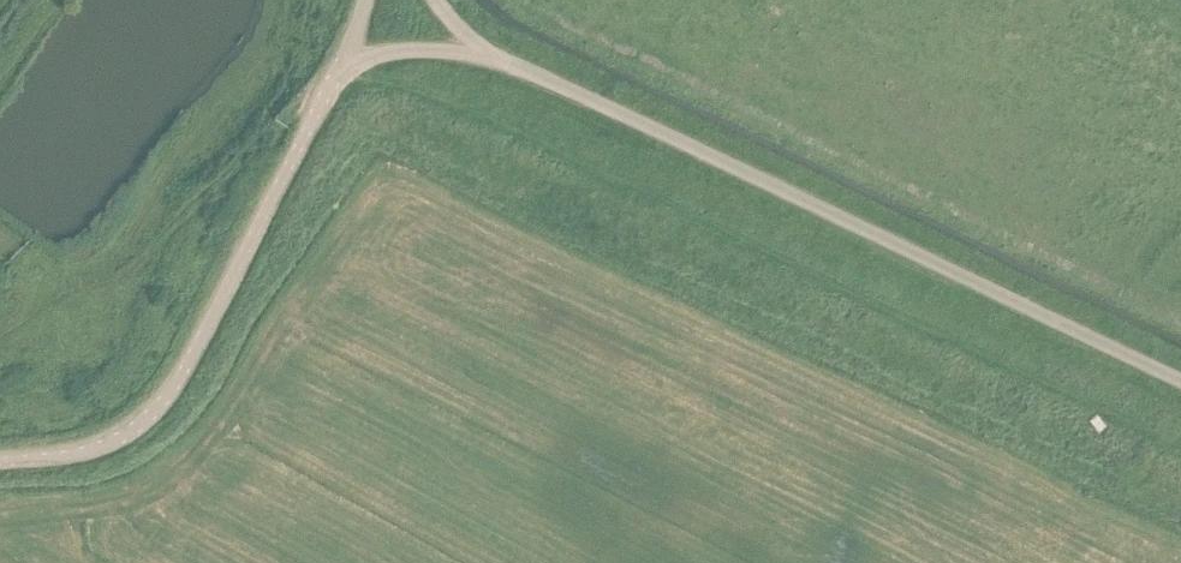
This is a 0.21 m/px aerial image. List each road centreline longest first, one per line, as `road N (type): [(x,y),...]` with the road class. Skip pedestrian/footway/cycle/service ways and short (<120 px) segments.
road 1 (unclassified): [(1180,379),(478,47)]
road 2 (unclassified): [(0,461),(113,441),(157,406),(196,348),(342,62)]
road 3 (track): [(0,232),(61,280),(116,282),(236,178),(291,114),(316,108)]
road 4 (unclassified): [(478,47),(342,62)]

